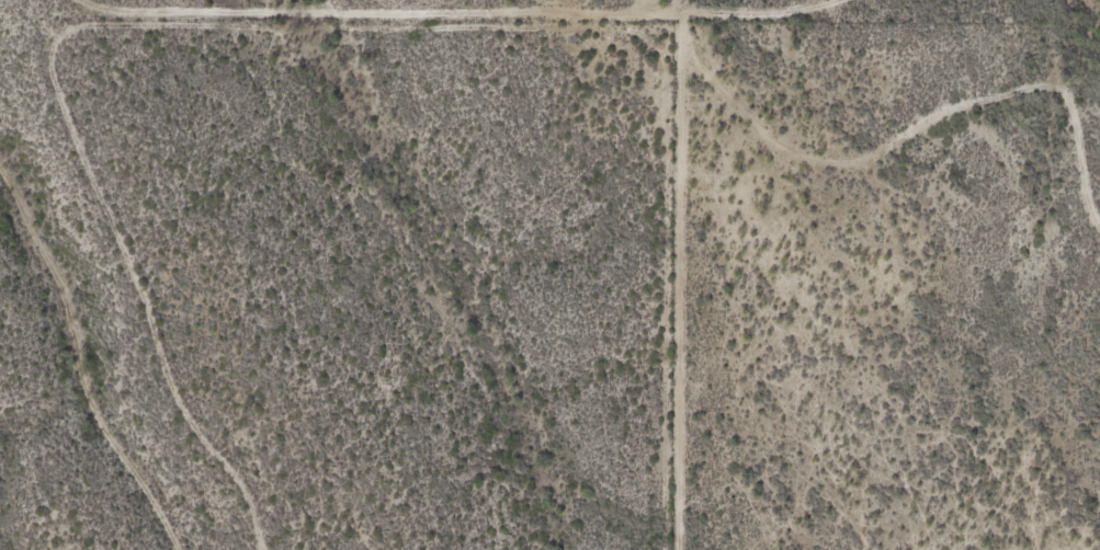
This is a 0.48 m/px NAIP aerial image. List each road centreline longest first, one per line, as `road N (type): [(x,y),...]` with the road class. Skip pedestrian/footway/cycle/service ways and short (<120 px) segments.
road 1 (residential): [(315,549),(496,362),(898,162),(1099,160)]
road 2 (residential): [(182,549),(90,391),(70,287),(0,155)]
road 3 (residential): [(898,162),(916,126),(1020,92),(1066,51),(1068,0)]
road 4 (track): [(1099,253),(898,162)]

